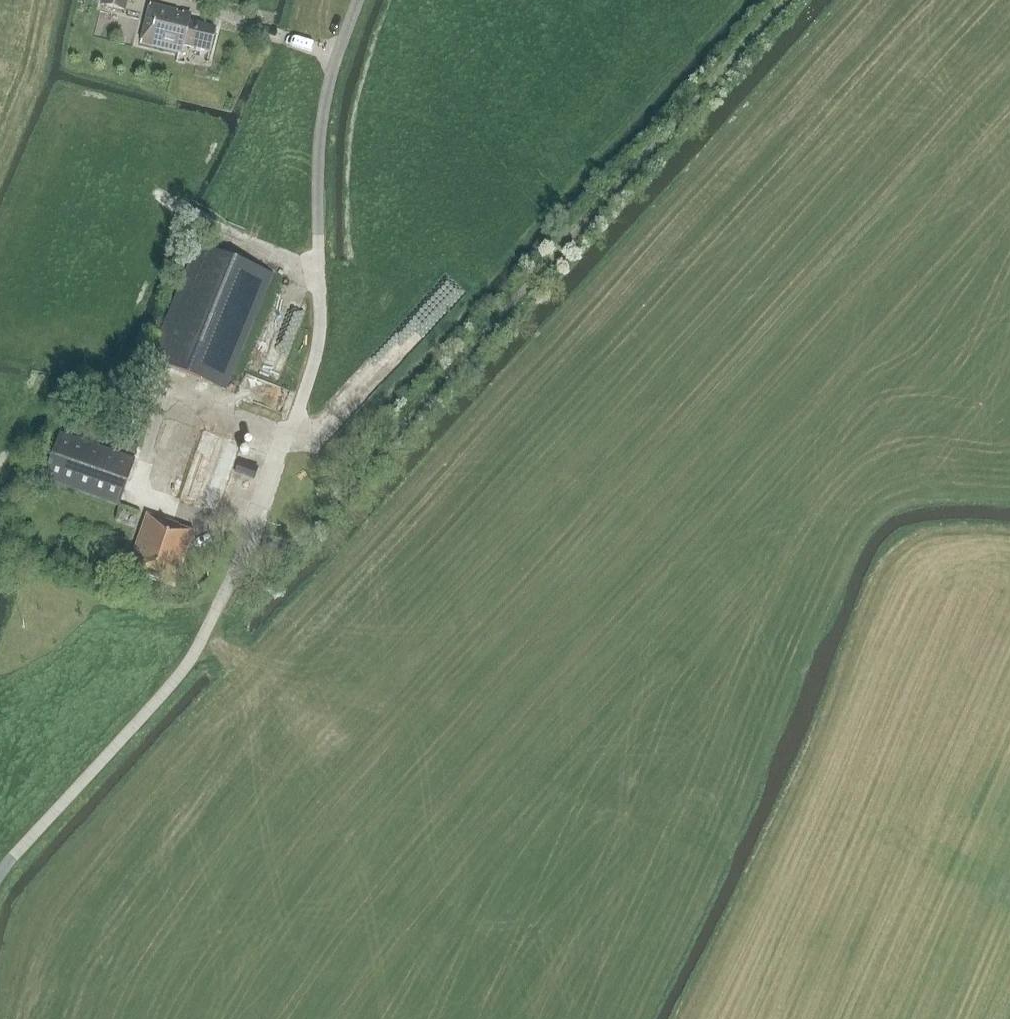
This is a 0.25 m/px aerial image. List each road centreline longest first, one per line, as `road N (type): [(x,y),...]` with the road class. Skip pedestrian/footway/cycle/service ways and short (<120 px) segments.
road 1 (unclassified): [(0,871),(177,677),(250,540)]

